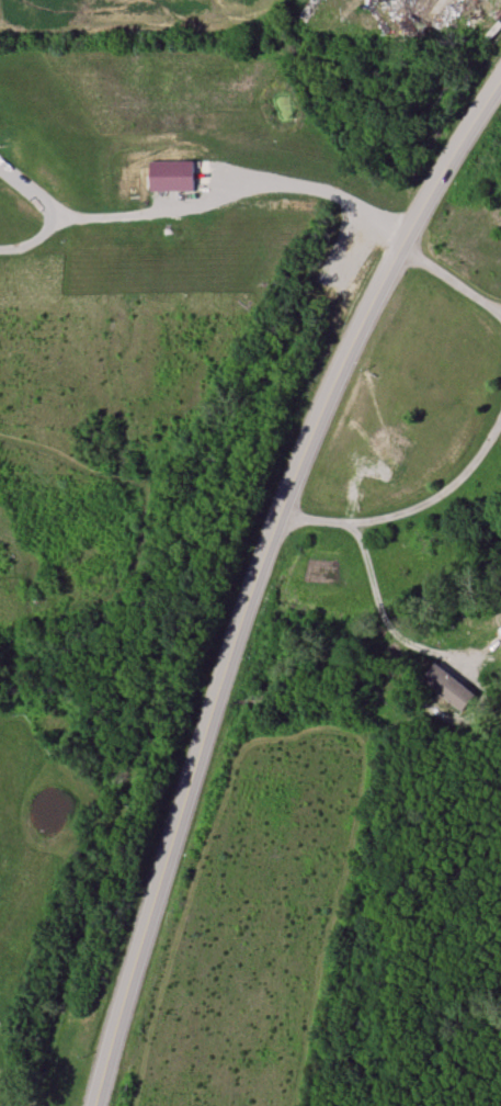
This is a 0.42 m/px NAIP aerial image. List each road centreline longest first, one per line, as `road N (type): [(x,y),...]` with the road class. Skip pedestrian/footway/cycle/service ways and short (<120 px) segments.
road 1 (primary): [(93,1105),(232,650),(314,425),(377,290),(500,78)]
road 2 (residential): [(280,514),(351,522),(415,510),(471,470),(500,412)]

